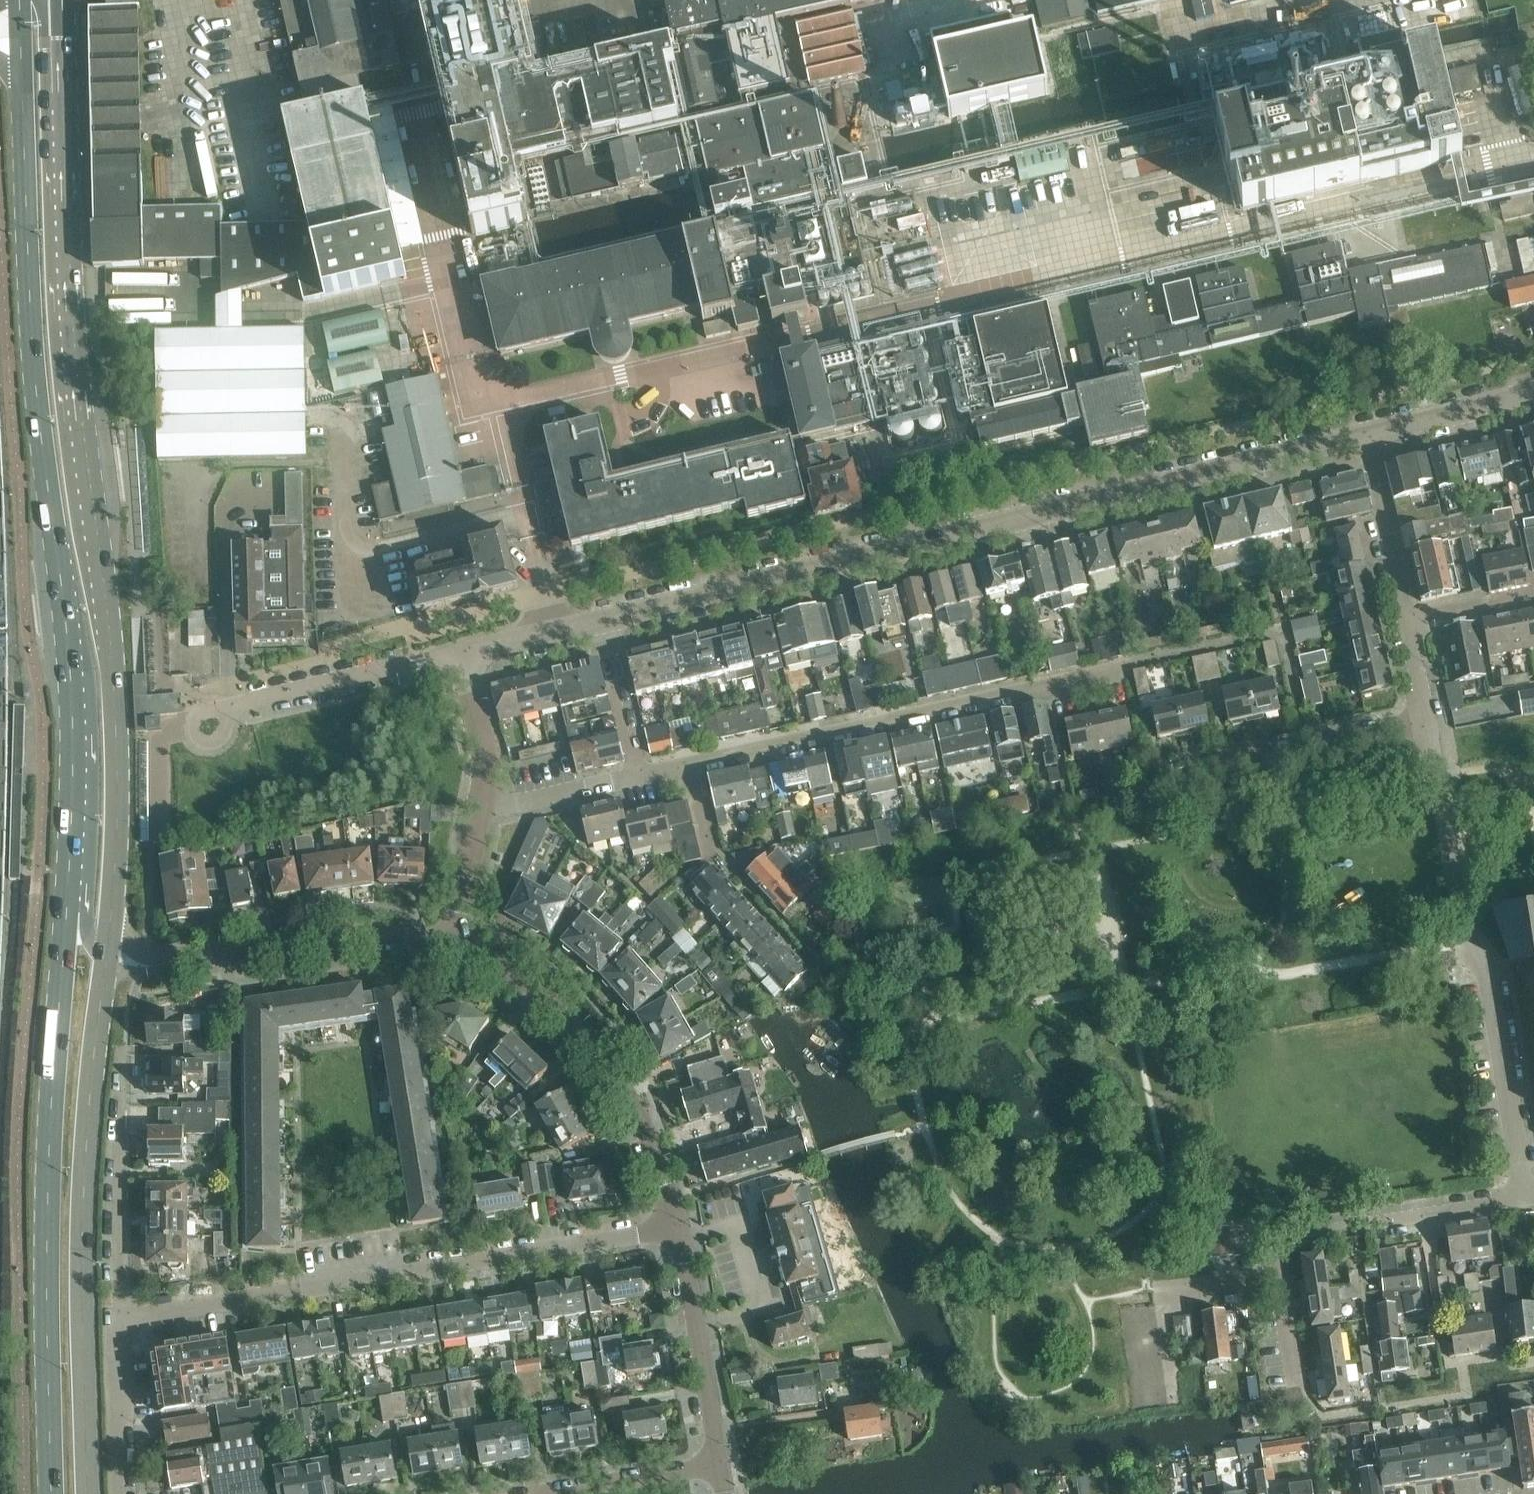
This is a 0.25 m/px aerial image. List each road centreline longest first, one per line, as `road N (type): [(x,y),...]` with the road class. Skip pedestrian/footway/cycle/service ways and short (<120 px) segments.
road 1 (primary): [(109,951),(119,702),(71,366),(65,0)]
road 2 (residential): [(1367,435),(609,624),(465,652)]
road 3 (primary): [(23,0),(31,293),(74,688),(66,907)]
road 4 (primary): [(66,907),(48,1151),(51,1493)]
road 5 (unclassified): [(118,1320),(676,1231)]
road 6 (primary): [(90,1493),(84,1248),(109,951)]
road 7 (residential): [(1525,1196),(1489,971),(1470,944),(1429,721)]
road 8 (residential): [(690,765),(1125,667)]
road 9 (unclassified): [(676,1231),(657,1149),(628,1089),(593,1043),(445,945)]
road 10 (unclassified): [(149,962),(347,934),(445,945)]
road 11 (residential): [(1154,780),(1429,721)]
road 12 (residential): [(1282,1277),(1290,1240),(1303,1227),(1525,1196)]
road 13 (residential): [(118,1320),(121,1058)]
road 14 (unclassified): [(718,1466),(676,1231)]
road 15 (residential): [(234,706),(465,652)]
road 16 (residential): [(1282,1277),(1086,1306)]
road 17 (residential): [(1409,624),(1367,435)]
road 18 (residential): [(123,1493),(118,1320)]
road 19 (residential): [(1533,394),(1367,435)]
road 20 (residential): [(551,1493),(718,1466)]
road 21 (residential): [(485,804),(640,773)]
road 22 (residential): [(485,804),(485,745),(465,652)]
road 23 (residential): [(445,945),(485,804)]
road 24 (residential): [(1409,624),(1533,598)]

